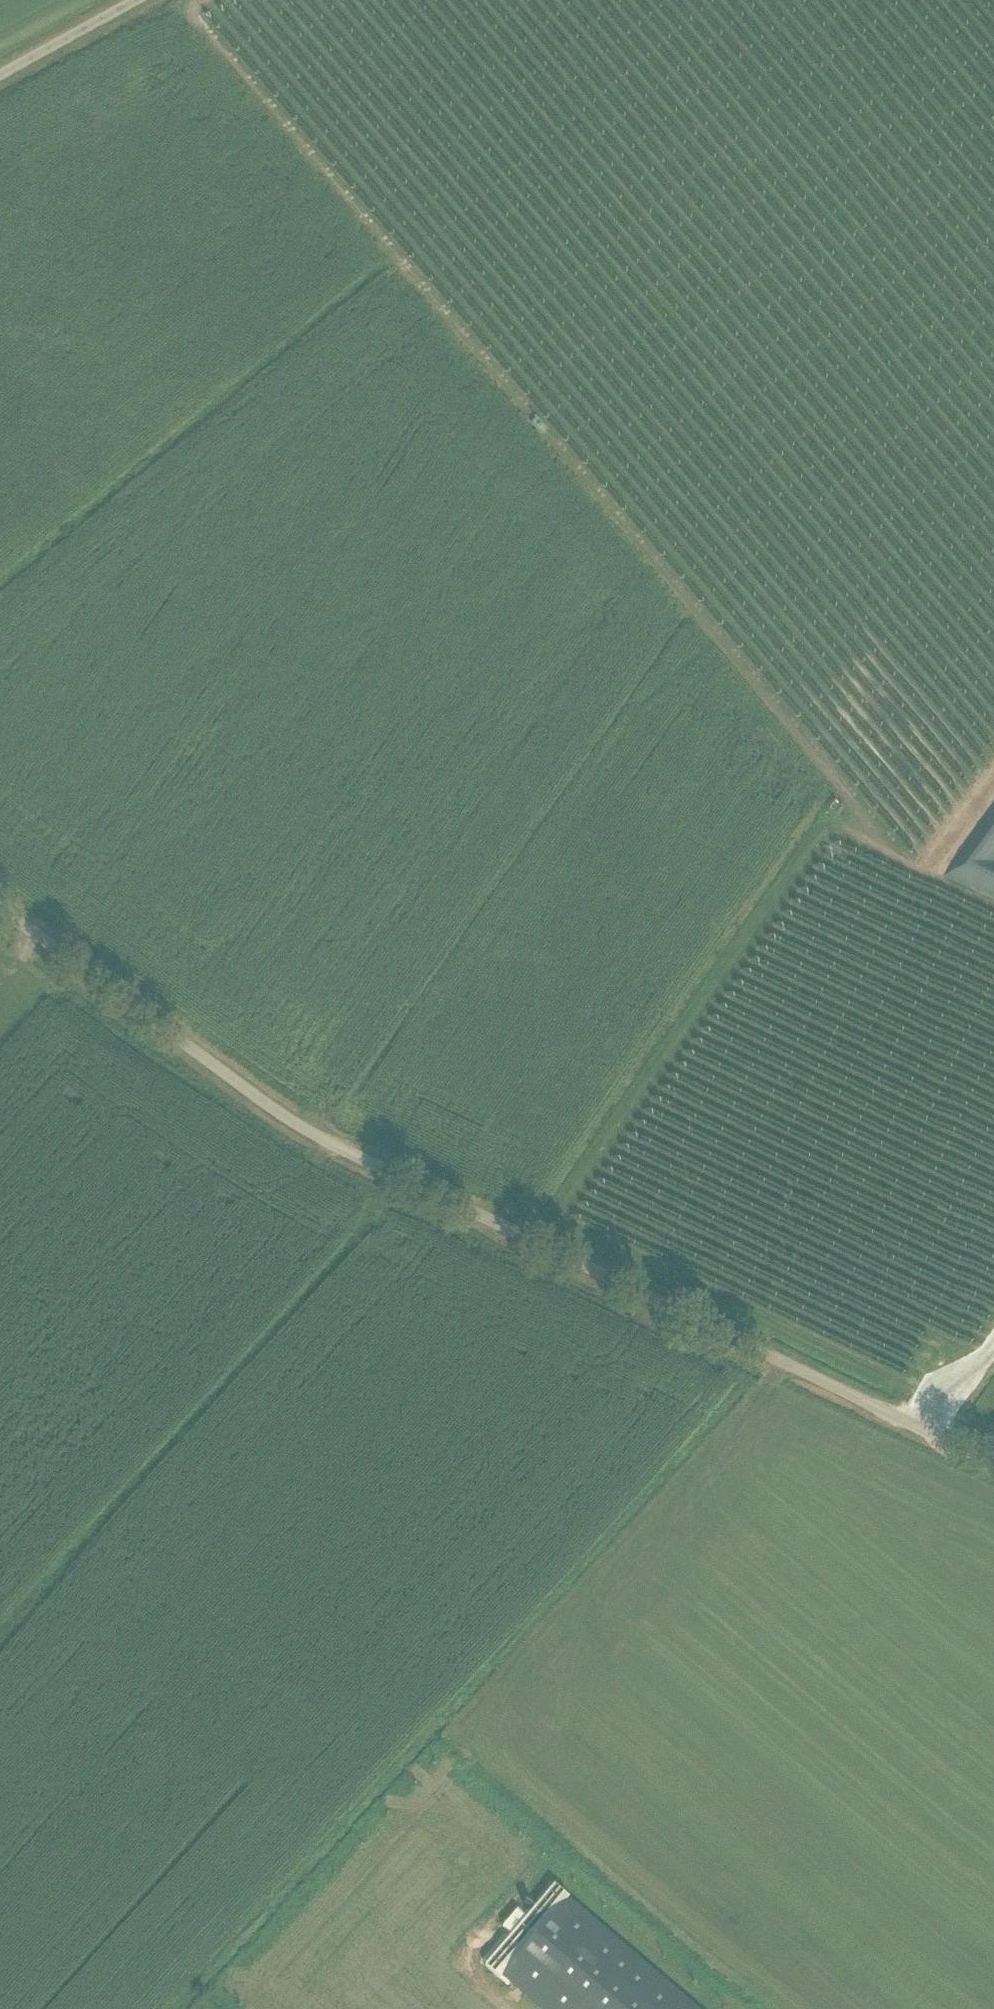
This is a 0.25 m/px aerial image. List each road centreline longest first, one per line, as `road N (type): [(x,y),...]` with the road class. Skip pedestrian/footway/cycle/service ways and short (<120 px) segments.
road 1 (unclassified): [(0,903),(323,1137),(993,1462)]
road 2 (unclassified): [(0,72),(132,0)]

